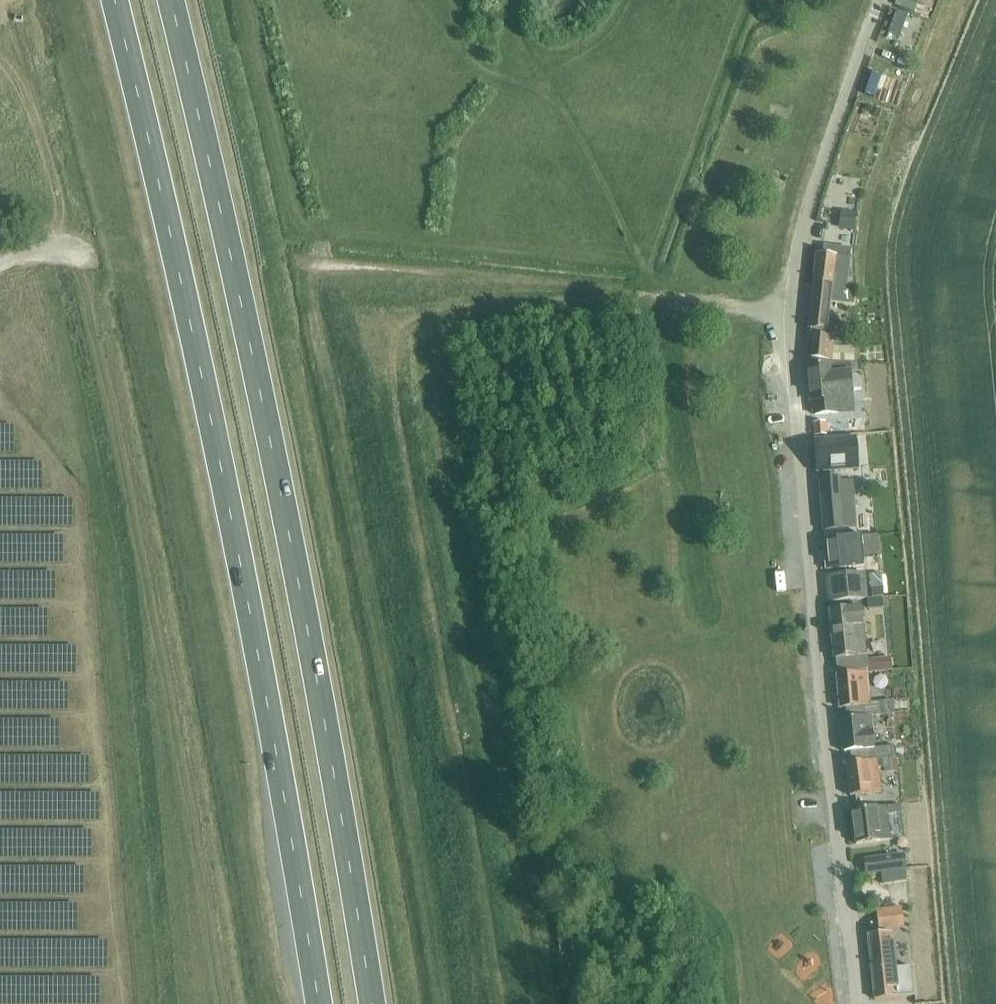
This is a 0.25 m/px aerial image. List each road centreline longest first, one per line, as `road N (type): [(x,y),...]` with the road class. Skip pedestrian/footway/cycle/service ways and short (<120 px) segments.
road 1 (trunk): [(114,0),(231,520),(319,1003)]
road 2 (trunk): [(372,1003),(304,611),(173,0)]
road 3 (residential): [(861,1003),(786,396),(798,222),(880,0)]
road 4 (track): [(790,311),(302,263)]
road 5 (track): [(455,0),(452,23),(469,68),(502,88),(533,84),(550,94),(657,283),(657,299)]

